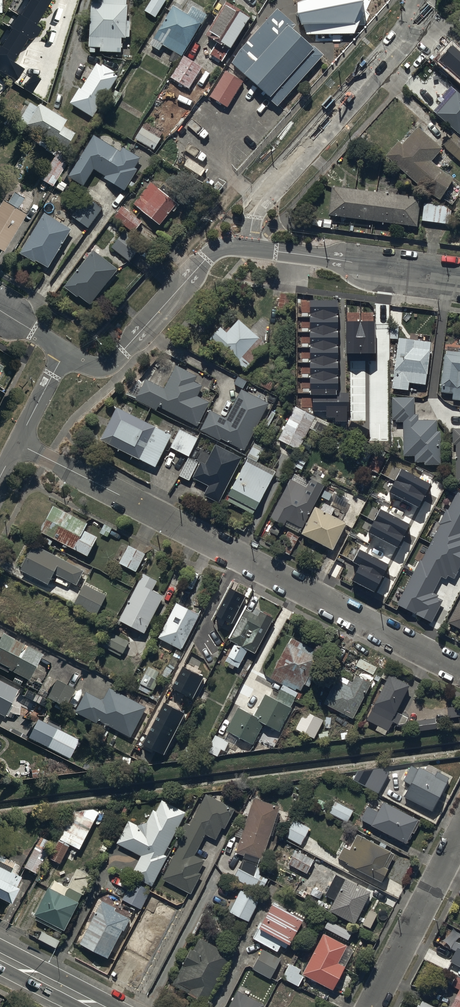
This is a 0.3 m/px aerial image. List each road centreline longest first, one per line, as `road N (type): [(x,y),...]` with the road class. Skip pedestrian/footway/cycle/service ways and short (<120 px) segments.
road 1 (residential): [(459,668),(18,444)]
road 2 (residential): [(249,248),(254,214),(269,189),(403,39),(423,0)]
road 3 (residential): [(66,351),(90,366),(110,364),(211,254),(249,248)]
road 4 (residential): [(459,277),(249,248)]
road 5 (residential): [(371,1006),(459,839)]

